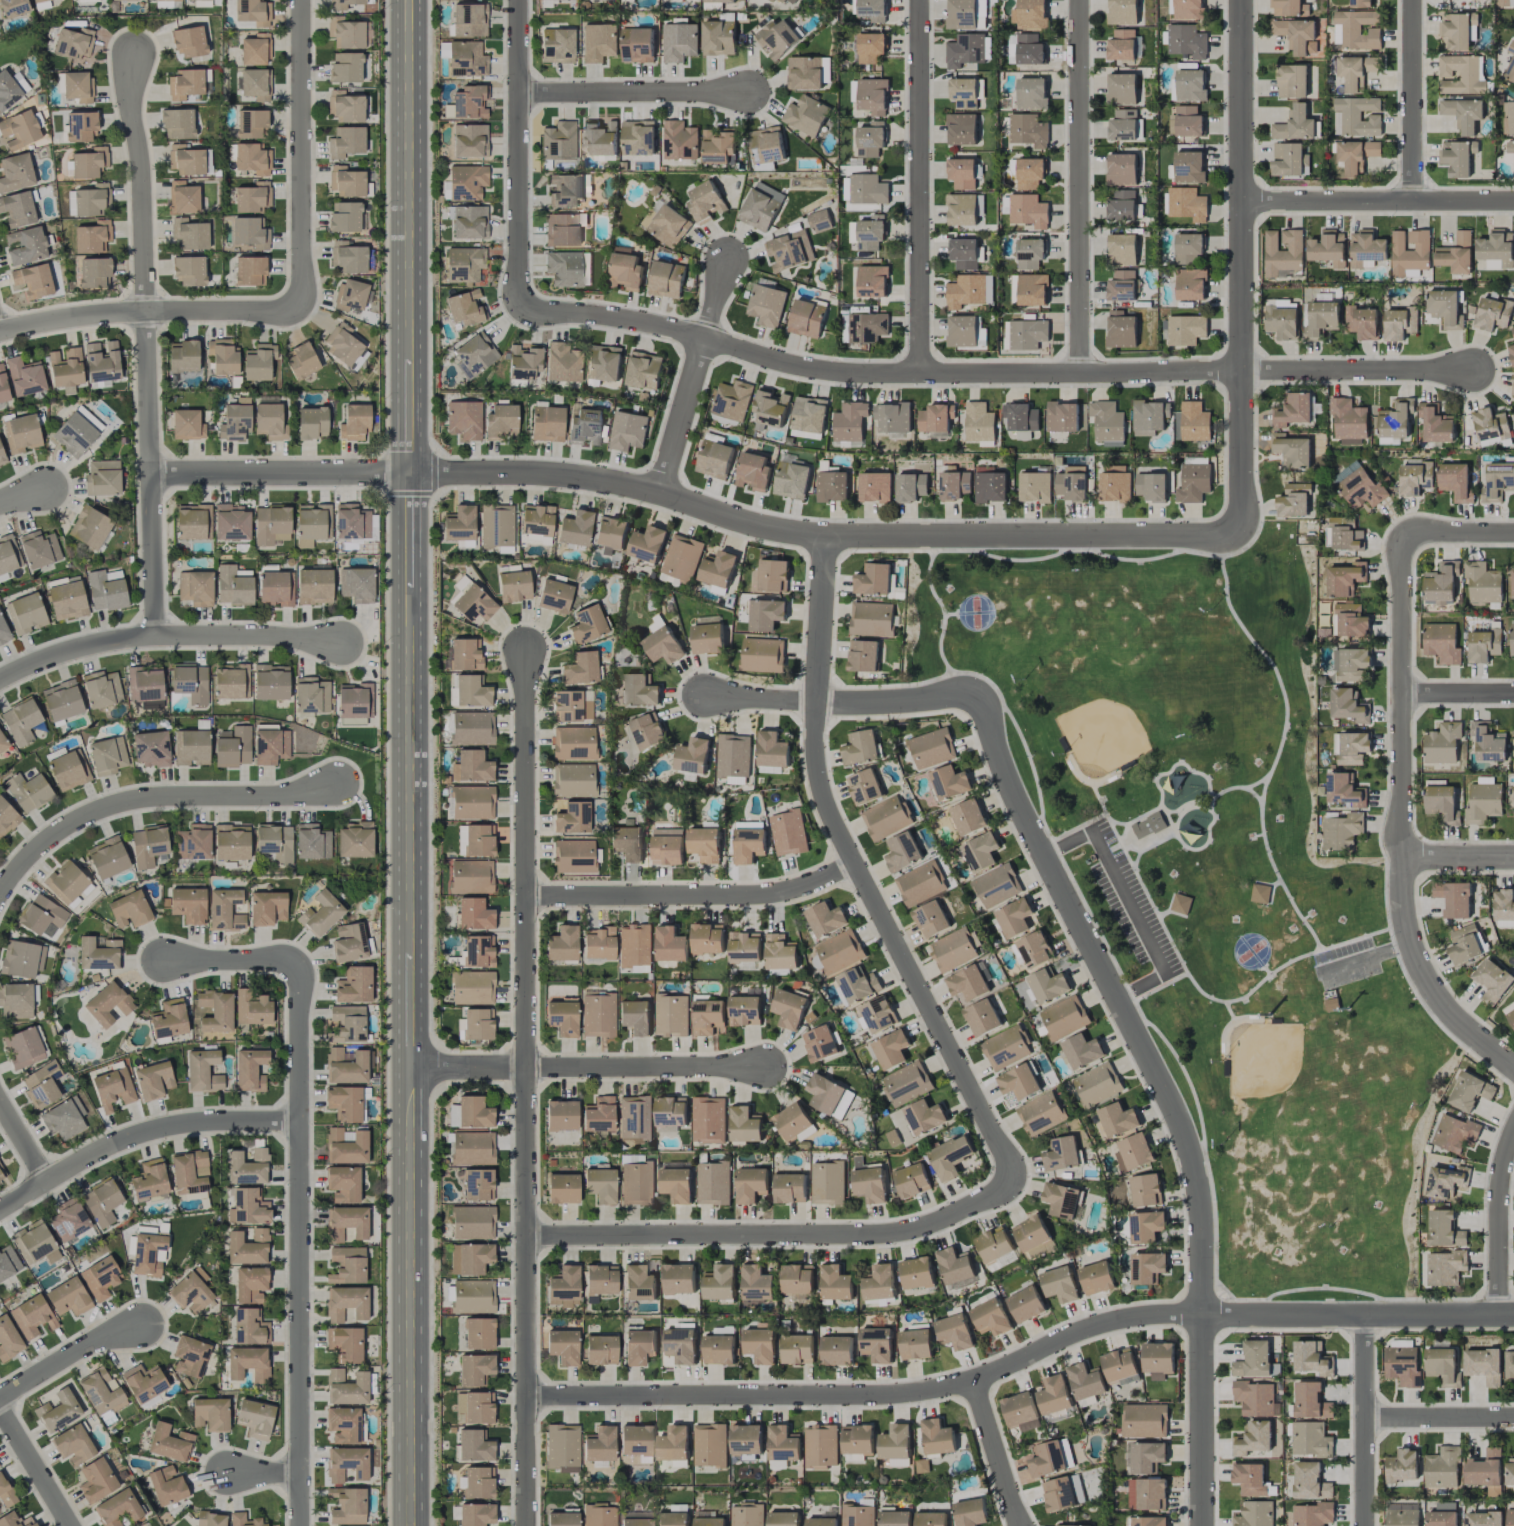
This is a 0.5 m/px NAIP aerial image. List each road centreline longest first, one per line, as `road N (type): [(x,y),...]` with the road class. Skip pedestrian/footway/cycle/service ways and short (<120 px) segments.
road 1 (tertiary): [(409,0),(410,1525)]
road 2 (tertiary): [(1204,1525),(1196,1159),(999,761),(987,698),(817,702)]
road 3 (residential): [(1475,370),(850,373),(772,360),(657,324),(520,308)]
road 4 (residential): [(525,649),(528,1525)]
road 5 (tertiary): [(409,475),(600,479),(795,534),(1240,536)]
road 6 (residential): [(528,1396),(911,1394),(975,1381),(1108,1322),(1203,1315)]
road 7 (residential): [(134,59),(156,637)]
road 8 (residential): [(1513,1069),(1435,995),(1406,916),(1401,534)]
road 9 (residential): [(300,959),(299,1525)]
road 10 (tertiary): [(1240,0),(1240,536)]
road 11 (residential): [(817,702),(821,795),(1016,1178)]
road 12 (residential): [(528,1237),(895,1233),(970,1206),(1016,1178)]
road 13 (residential): [(919,0),(920,373)]
road 14 (residential): [(1080,372),(1080,0)]
road 15 (residential): [(336,784),(278,795),(110,803),(39,844),(0,891)]
road 16 (residential): [(410,1069),(762,1068)]
road 17 (residential): [(341,642),(247,635),(112,640),(0,680)]
road 18 (residential): [(527,897),(755,895),(822,879),(854,860)]
road 19 (residential): [(0,1210),(96,1149),(146,1129),(299,1118)]
road 20 (residential): [(300,0),(301,311)]
road 21 (tertiary): [(1203,1315),(1513,1315)]
road 22 (residential): [(520,308),(519,0)]
road 23 (residential): [(0,333),(101,315),(301,311)]
road 24 (residential): [(1240,199),(1513,200)]
road 25 (residential): [(153,474),(409,475)]
road 26 (residential): [(727,261),(663,498)]
road 27 (residential): [(519,94),(746,92)]
road 28 (residential): [(1364,1525),(1364,1315)]
road 29 (residential): [(1415,200),(1415,0)]
road 30 (residential): [(1501,1315),(1501,1197),(1513,1132)]
road 31 (tertiary): [(825,535),(817,702)]
road 32 (residential): [(0,1395),(91,1338),(139,1324)]
road 33 (residential): [(975,1381),(1019,1525)]
road 34 (residential): [(1513,1416),(1364,1419)]
road 35 (residential): [(0,1406),(73,1525)]
road 36 (residential): [(163,959),(300,959)]

